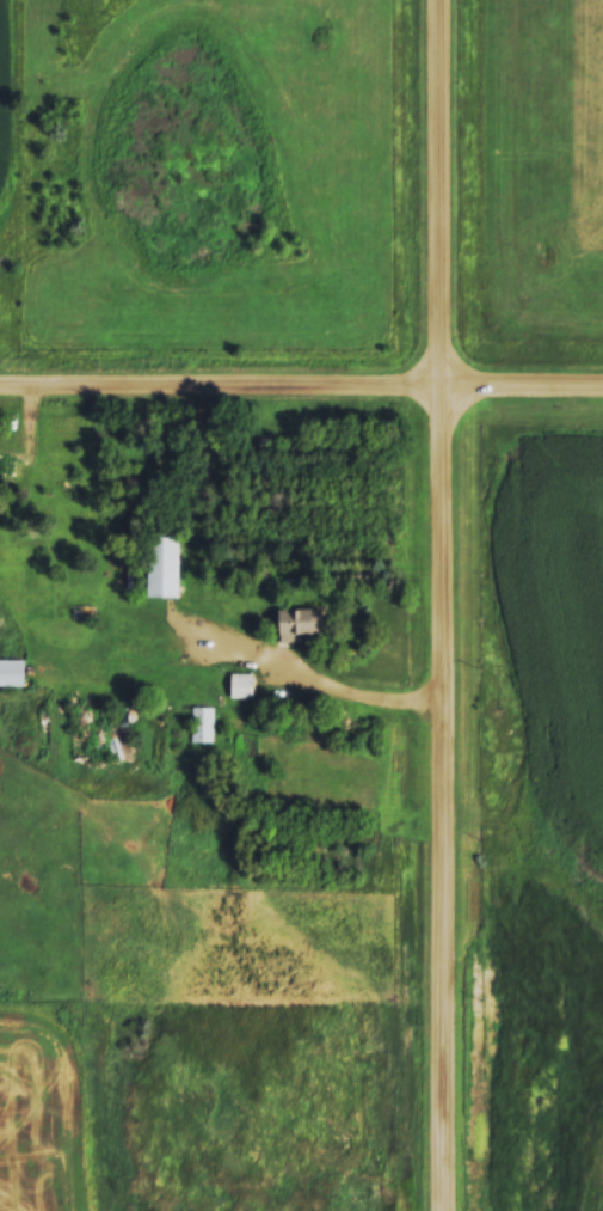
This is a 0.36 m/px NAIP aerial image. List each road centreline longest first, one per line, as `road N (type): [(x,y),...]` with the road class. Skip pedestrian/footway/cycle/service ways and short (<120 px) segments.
road 1 (residential): [(441,1210),(438,0)]
road 2 (residential): [(0,390),(602,390)]
road 3 (residential): [(439,703),(369,701),(324,687),(190,630)]

